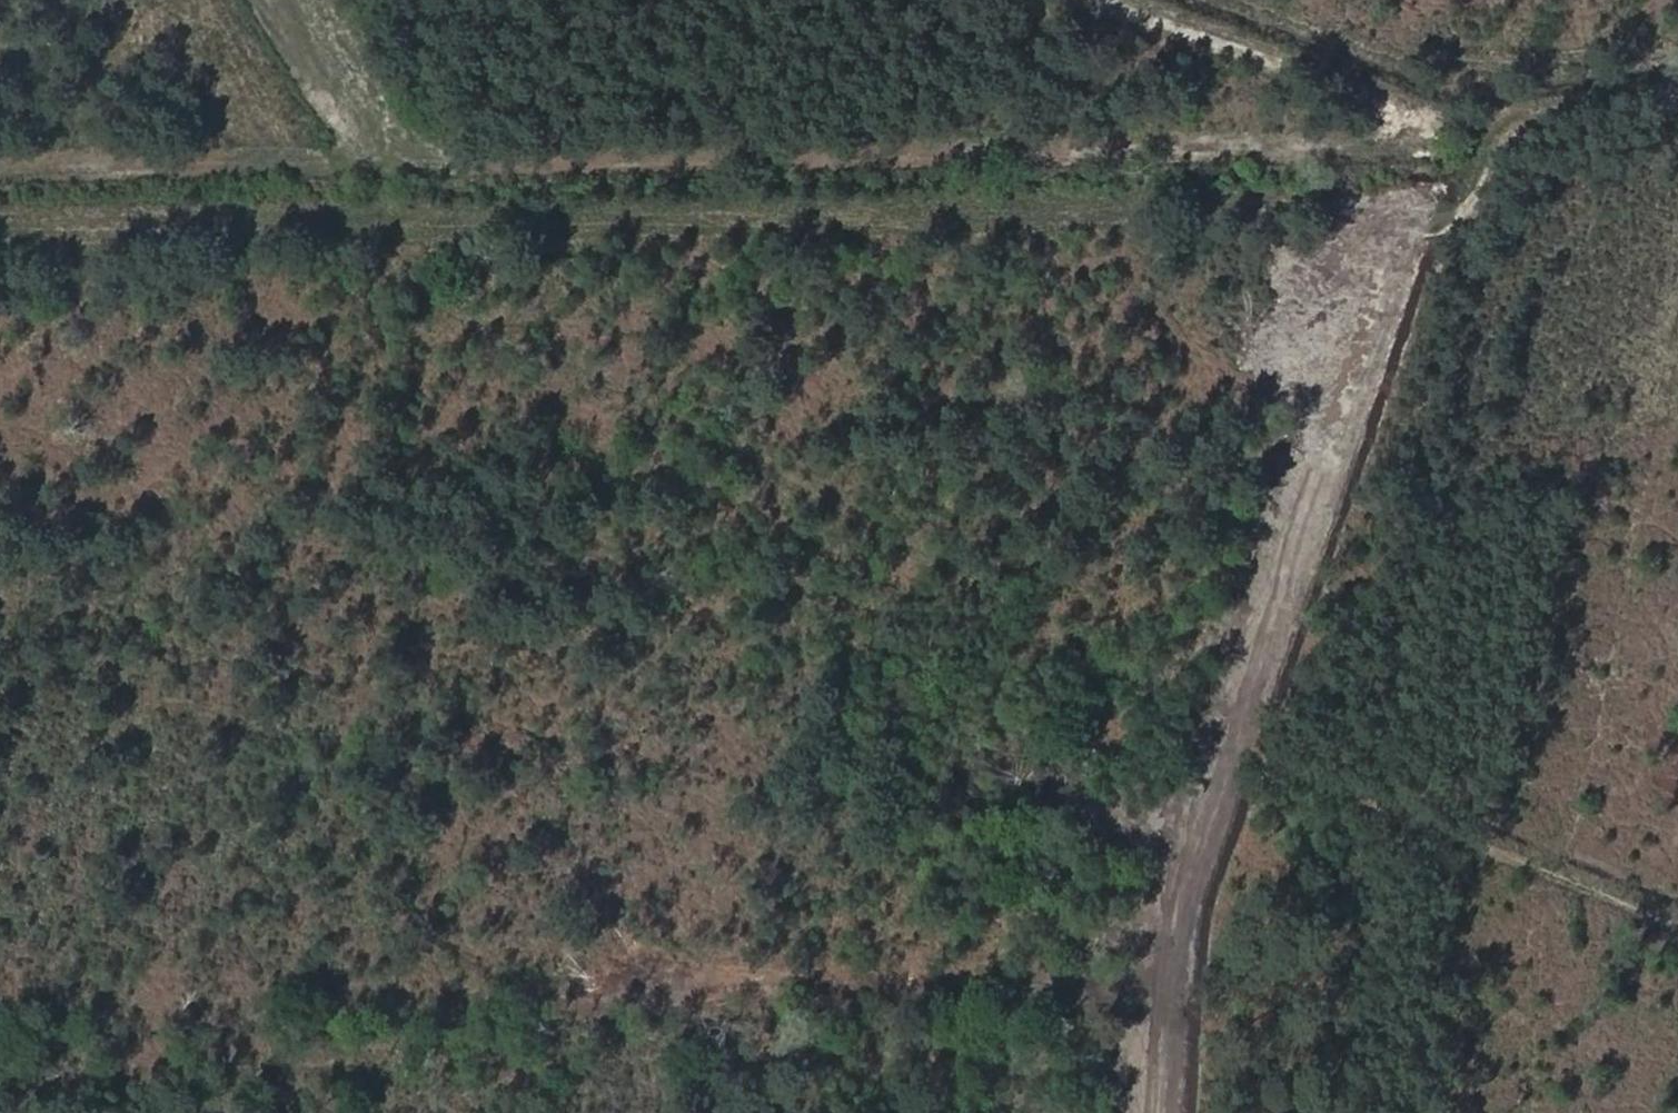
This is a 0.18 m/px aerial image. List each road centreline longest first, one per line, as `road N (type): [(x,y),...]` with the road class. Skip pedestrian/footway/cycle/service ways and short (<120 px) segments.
road 1 (track): [(1677,98),(1534,119),(1474,206),(1413,222),(1187,907),(1170,1005),(1163,1112)]
road 2 (track): [(1239,743),(1677,928)]

